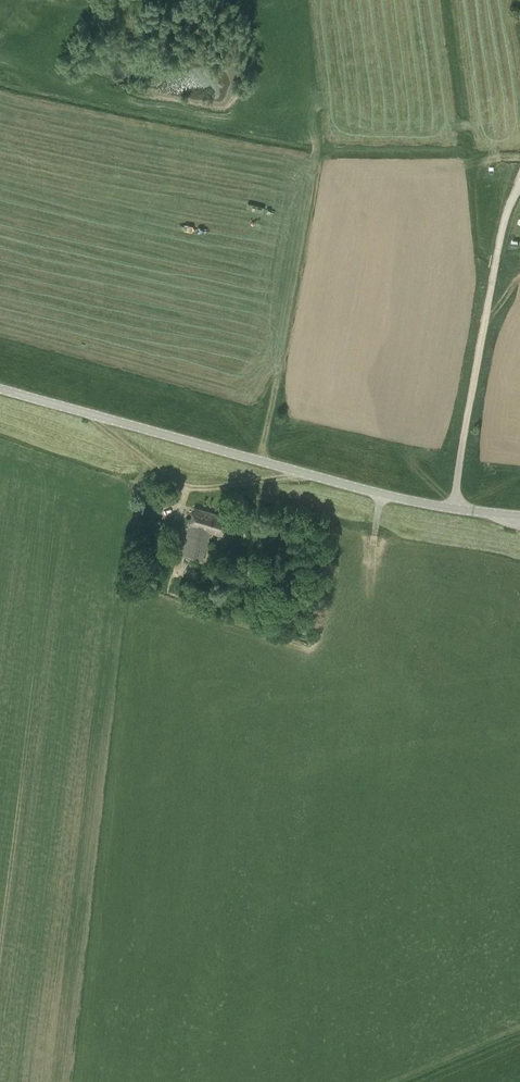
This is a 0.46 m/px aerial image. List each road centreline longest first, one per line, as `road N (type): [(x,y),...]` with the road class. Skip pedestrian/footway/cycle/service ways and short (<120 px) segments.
road 1 (unclassified): [(454,509),(0,389)]
road 2 (unclassified): [(454,509),(476,328),(503,202),(519,170)]

